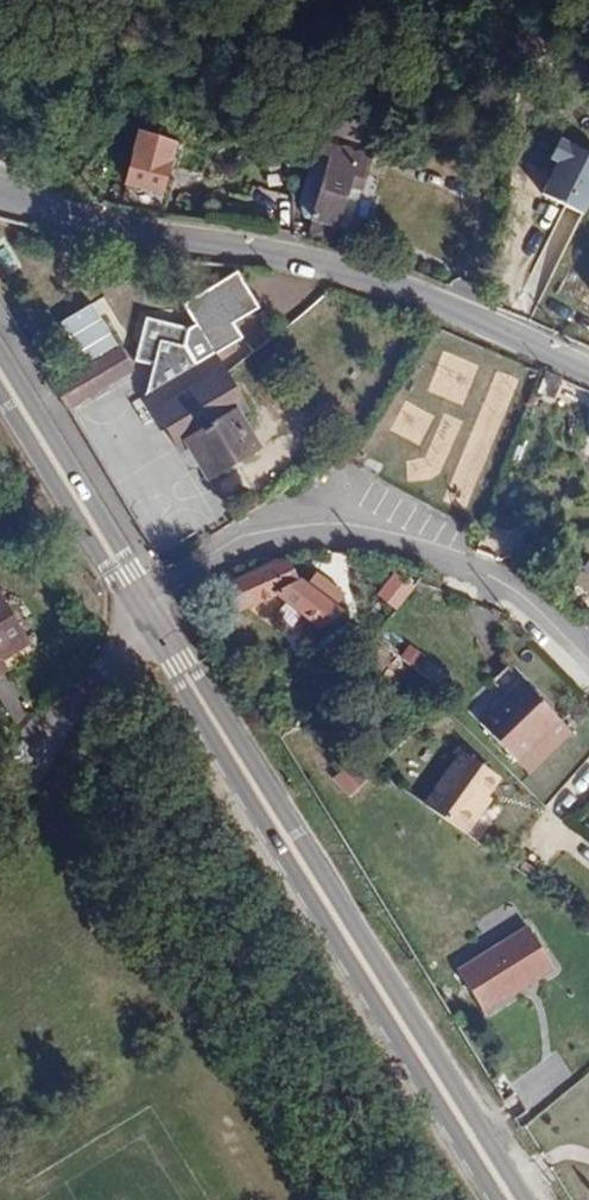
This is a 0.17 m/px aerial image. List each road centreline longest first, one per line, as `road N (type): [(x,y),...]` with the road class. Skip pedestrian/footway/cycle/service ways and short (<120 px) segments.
road 1 (secondary): [(147,613),(512,1199)]
road 2 (tertiary): [(588,371),(443,307),(281,252),(99,223),(0,193)]
road 3 (residential): [(147,613),(184,577),(251,546),(352,537),(448,563),(502,592),(588,672)]
road 4 (secondary): [(0,374),(147,613)]
road 5 (residential): [(0,804),(147,613)]

